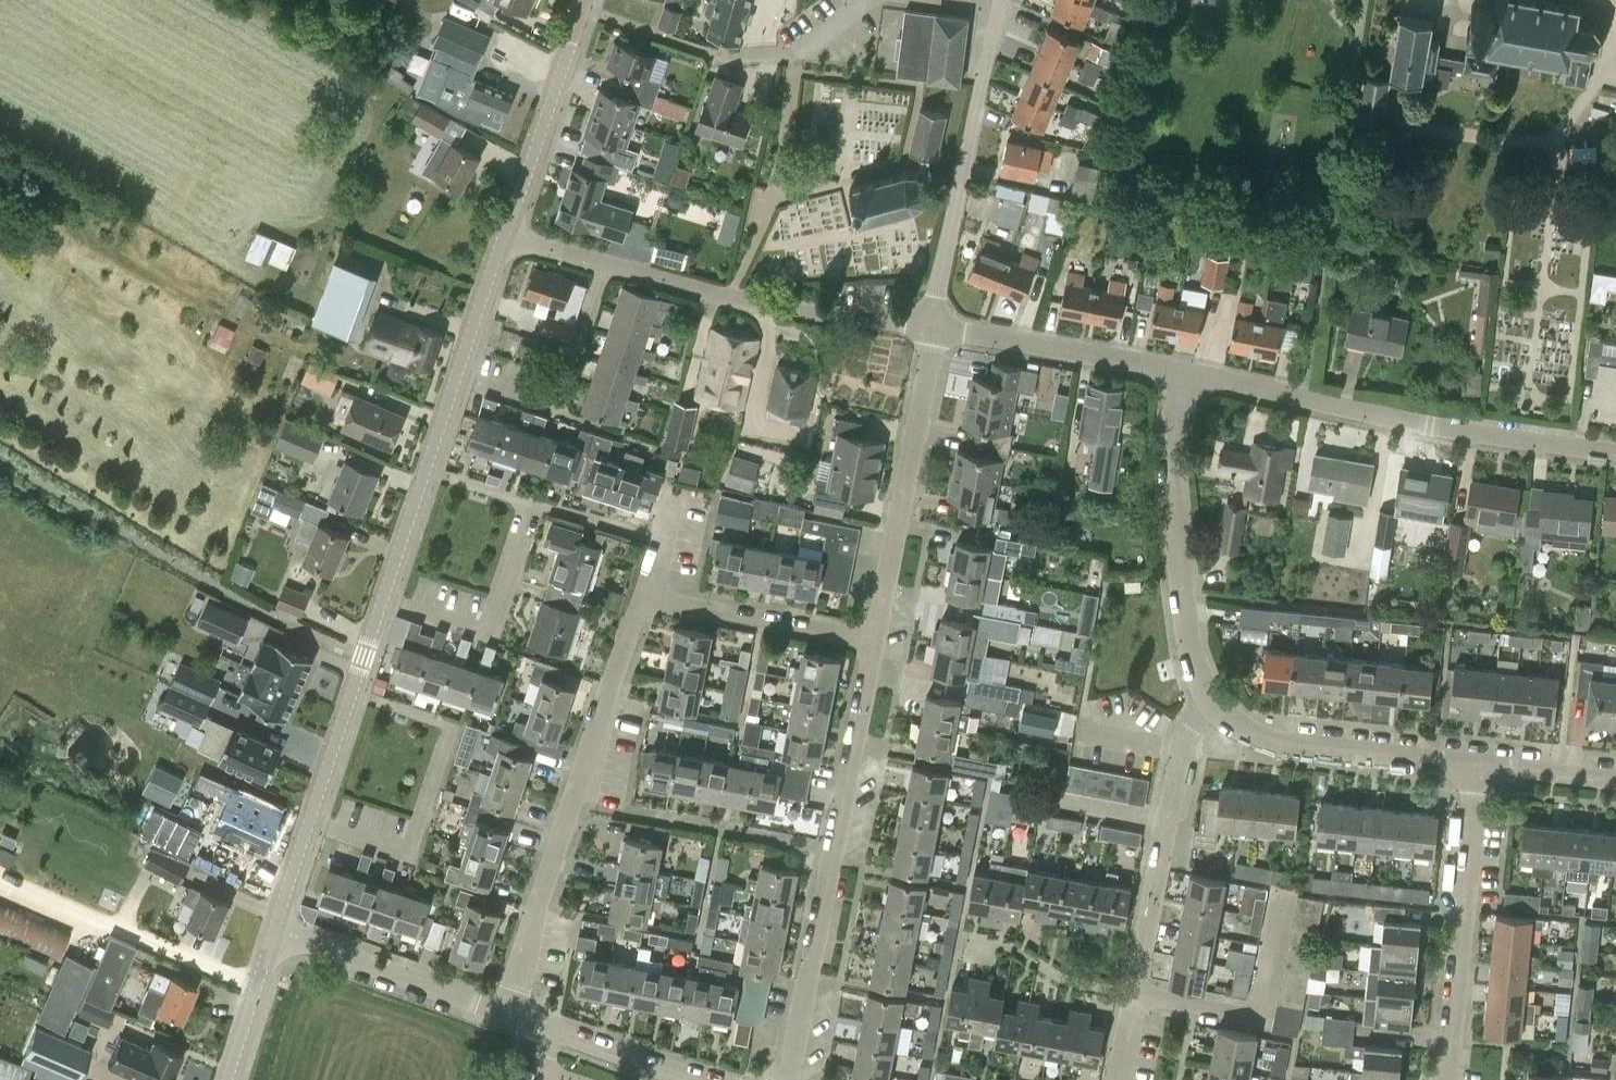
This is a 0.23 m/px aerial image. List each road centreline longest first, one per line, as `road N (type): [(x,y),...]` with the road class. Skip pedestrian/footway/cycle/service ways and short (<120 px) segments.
road 1 (residential): [(786,1079),(875,643)]
road 2 (residential): [(1182,372),(1436,429),(1615,455)]
road 3 (residential): [(509,1012),(643,595)]
road 4 (residential): [(1119,1079),(1182,742),(1211,703)]
road 5 (unclassified): [(353,693),(450,727),(408,854),(310,822)]
road 6 (residential): [(1211,703),(1187,641),(1168,469),(1182,372)]
road 7 (unclassified): [(932,326),(770,305),(606,264)]
road 8 (residential): [(932,326),(998,7)]
road 9 (residential): [(875,643),(932,326)]
road 10 (residential): [(1447,1079),(1476,766)]
road 11 (residential): [(1476,766),(1262,739),(1211,703)]
road 12 (unclassified): [(456,381),(560,413),(606,264)]
road 13 (residential): [(932,326),(1182,372)]
road 14 (tertiary): [(507,239),(582,0)]
road 15 (unclassified): [(509,1012),(278,927)]
road 16 (residential): [(385,598),(488,630),(532,503)]
road 17 (residential): [(875,643),(643,595)]
road 18 (unclassified): [(697,1079),(509,1012)]
road 19 (tertiary): [(229,1079),(278,927)]
road 20 (tertiary): [(456,381),(507,239)]
road 21 (residential): [(1615,782),(1476,766)]
road 22 (tertiary): [(310,822),(353,693)]
road 23 (tertiary): [(385,598),(427,470)]
road 24 (residential): [(661,540),(532,503)]

